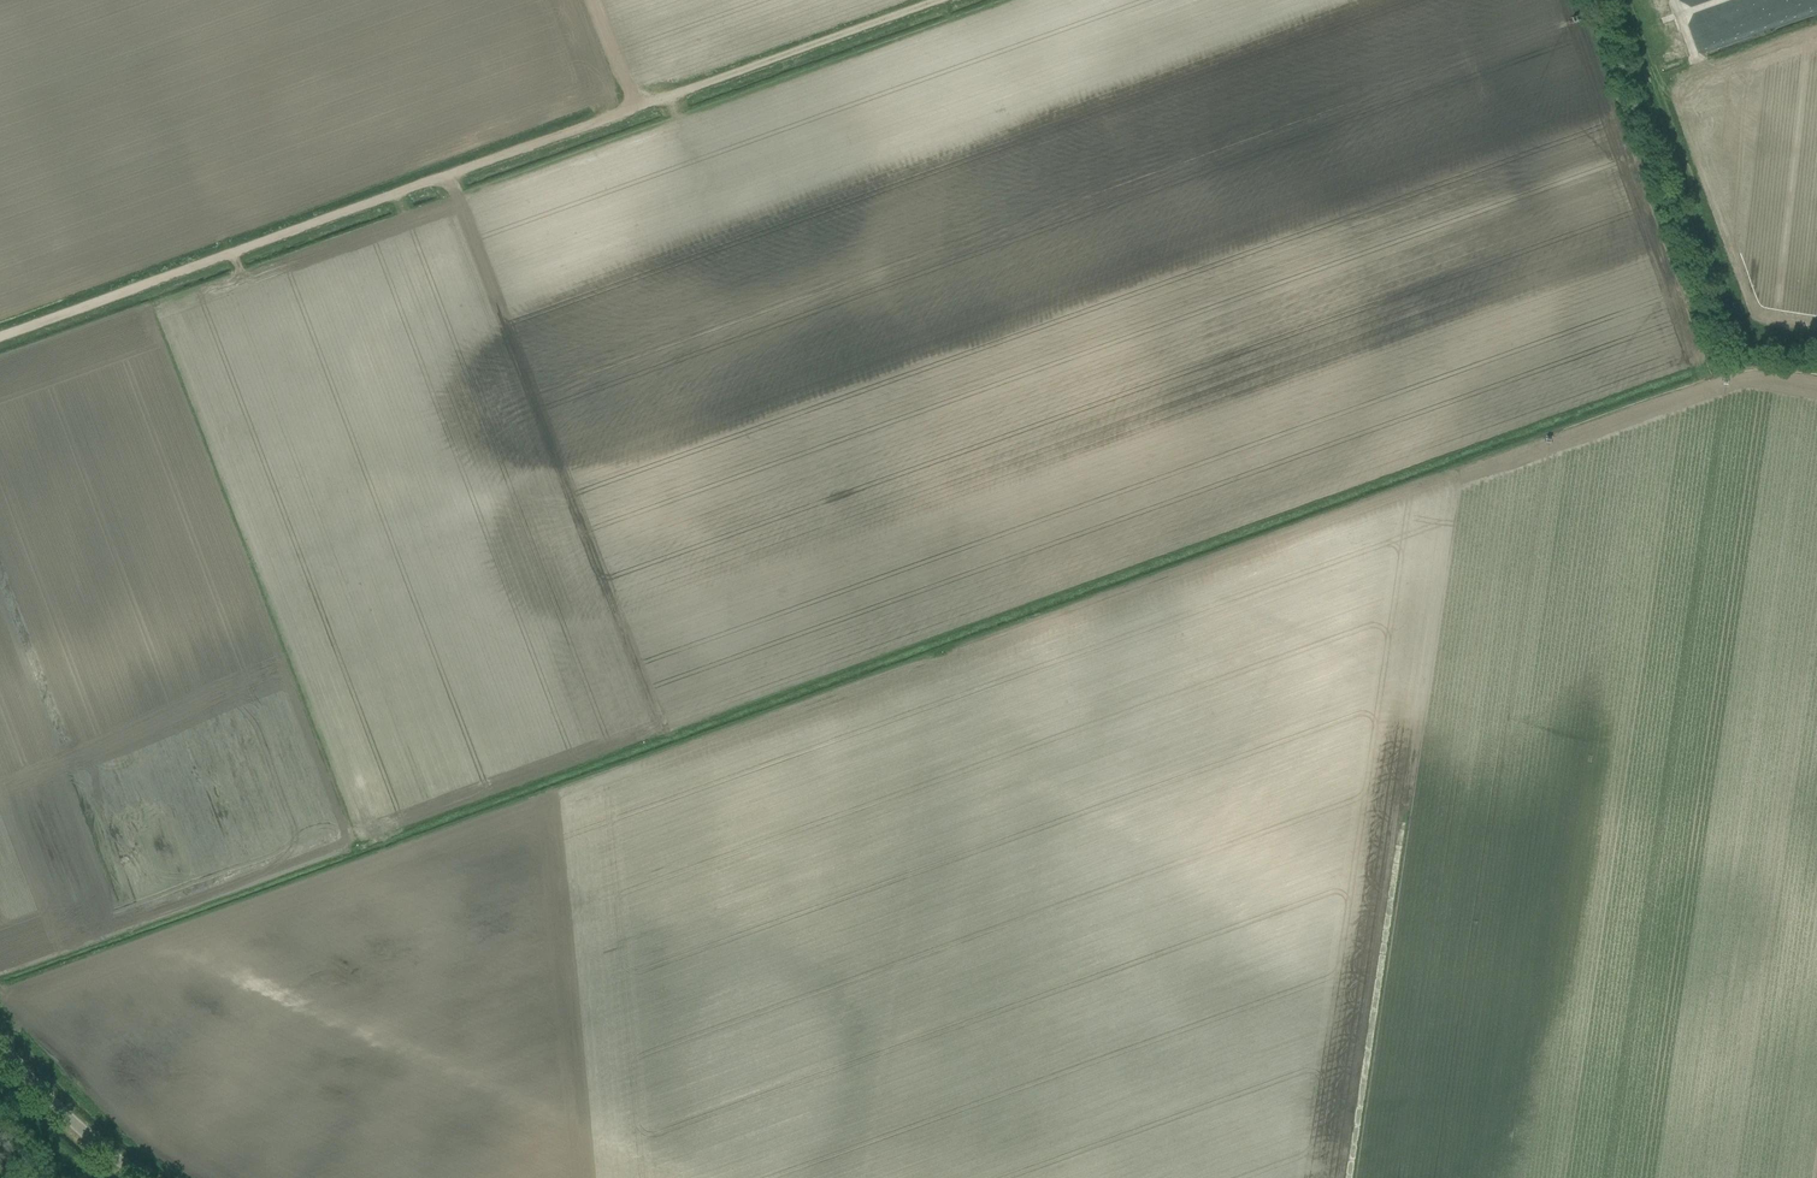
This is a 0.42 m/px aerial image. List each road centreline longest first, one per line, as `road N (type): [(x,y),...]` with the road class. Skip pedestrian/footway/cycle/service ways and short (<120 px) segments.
road 1 (track): [(0,336),(944,0)]
road 2 (track): [(1352,1177),(1402,830)]
road 3 (unclassified): [(141,1177),(55,1118),(0,1052)]

